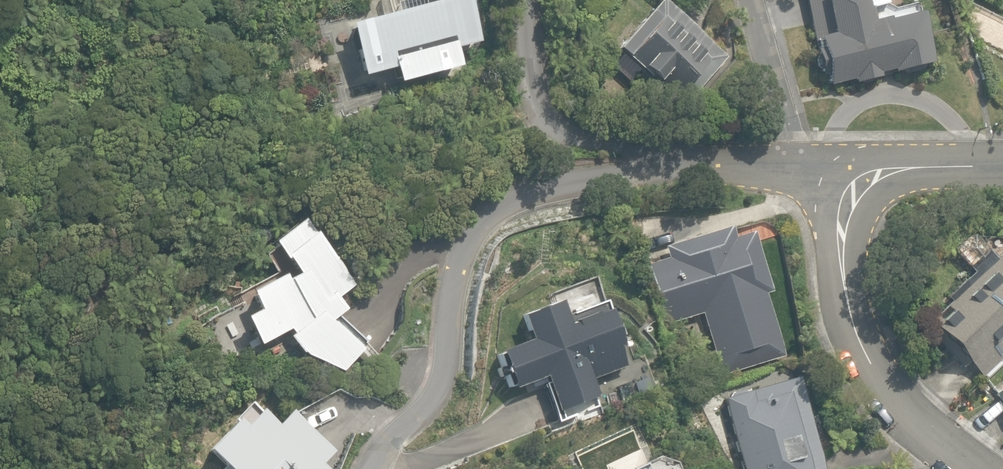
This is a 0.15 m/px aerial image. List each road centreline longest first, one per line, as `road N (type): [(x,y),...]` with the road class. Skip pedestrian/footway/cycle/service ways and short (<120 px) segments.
road 1 (residential): [(373,468),(439,405),(450,380),(462,282),(513,201),(548,187),(640,175),(801,173)]
road 2 (residential): [(838,171),(847,316),(902,409),(972,468)]
road 3 (residential): [(752,0),(801,173)]
road 4 (residential): [(1002,164),(838,171)]

